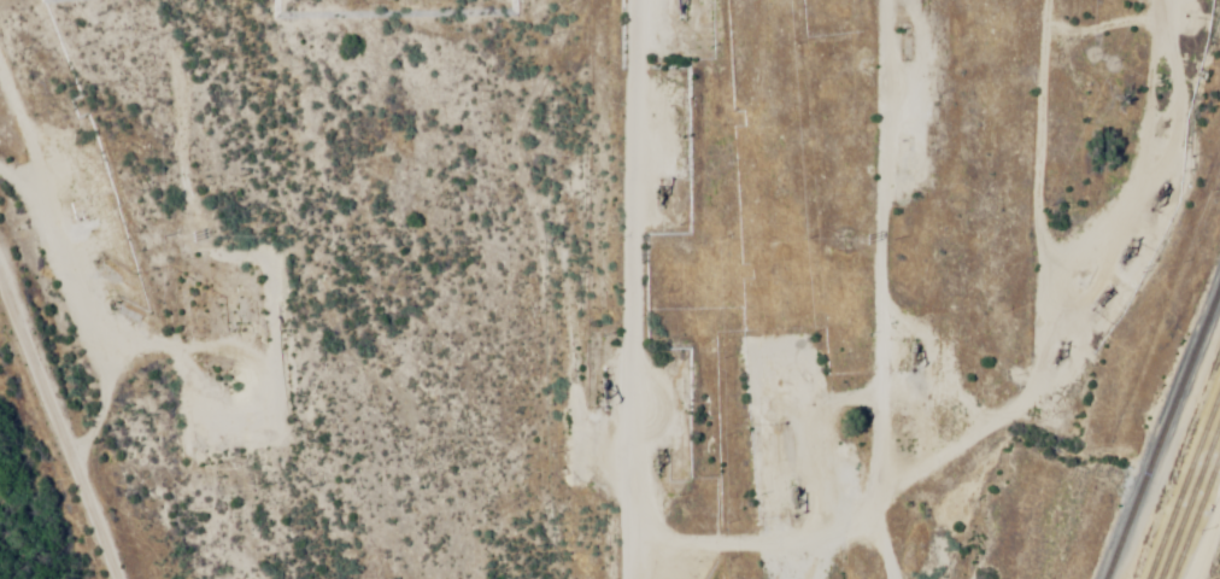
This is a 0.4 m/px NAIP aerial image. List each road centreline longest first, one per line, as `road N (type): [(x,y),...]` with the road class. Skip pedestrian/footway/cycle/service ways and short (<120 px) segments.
road 1 (track): [(587,540),(790,509),(840,458),(852,414),(850,0)]
road 2 (track): [(590,578),(586,0)]
road 3 (track): [(0,182),(159,578)]

